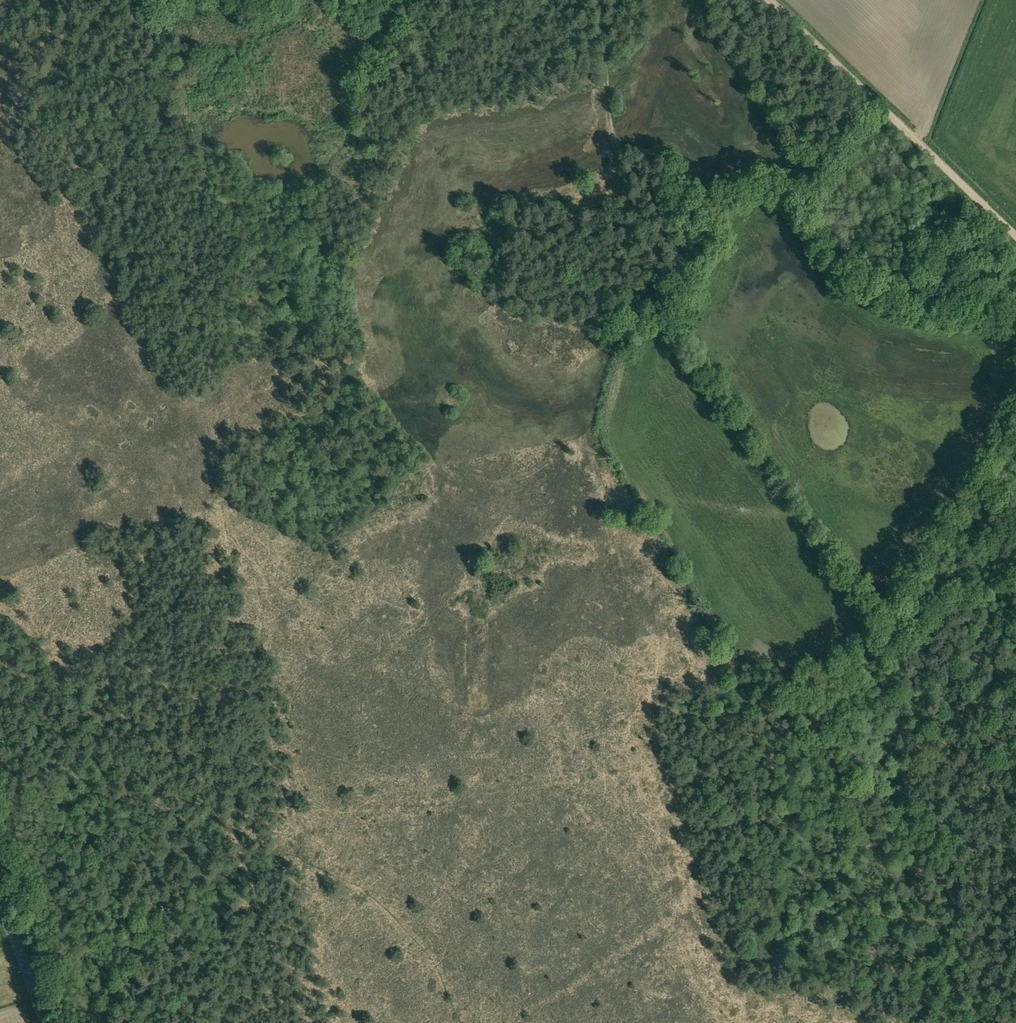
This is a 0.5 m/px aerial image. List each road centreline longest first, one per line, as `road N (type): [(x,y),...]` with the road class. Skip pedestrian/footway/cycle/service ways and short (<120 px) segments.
road 1 (track): [(1015,237),(768,0)]
road 2 (tertiary): [(42,1022),(0,909)]

